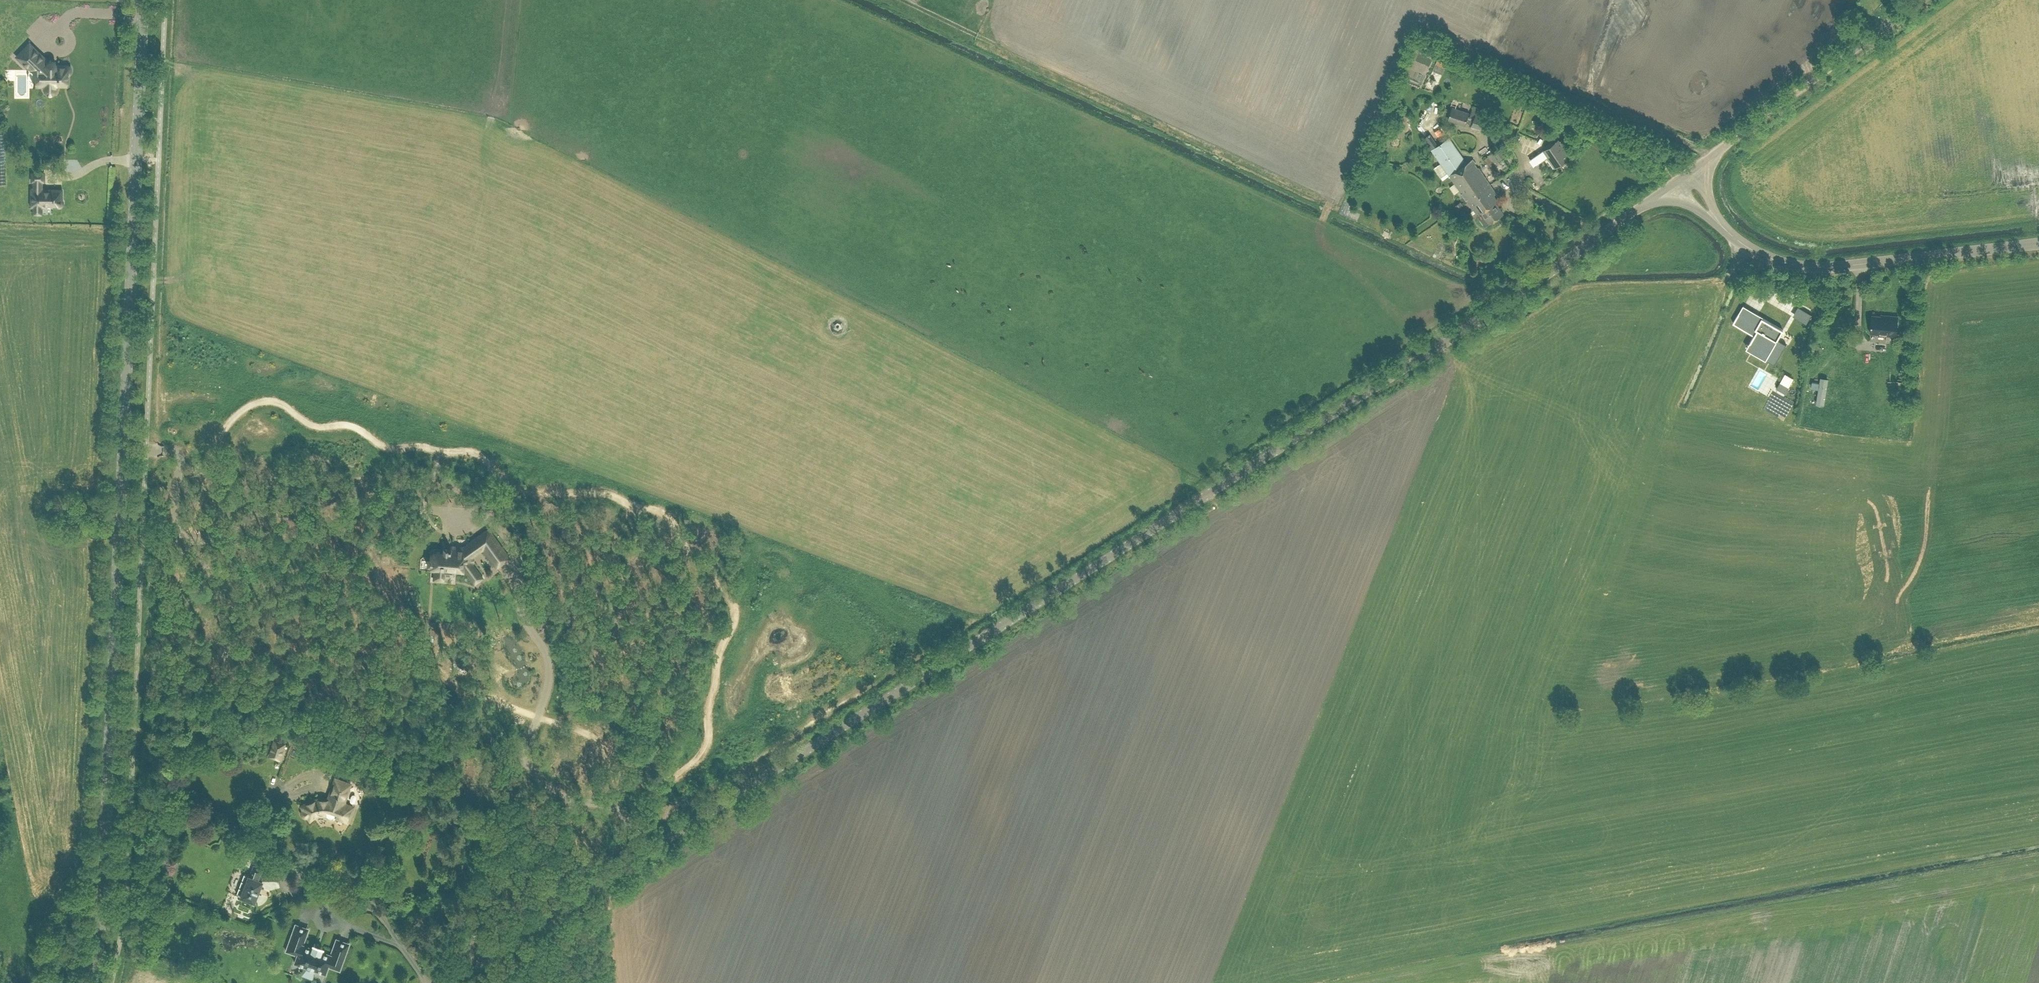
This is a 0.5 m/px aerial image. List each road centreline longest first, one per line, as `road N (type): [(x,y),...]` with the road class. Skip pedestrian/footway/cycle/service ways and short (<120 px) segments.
road 1 (track): [(183,531),(199,507),(220,430),(242,409),(274,401),(314,426),(357,424),(386,448),(471,451),(533,497),(606,489),(666,513),(681,545),(734,605),(734,628),(714,669),(706,741),(663,783),(640,787),(625,784),(597,735),(512,708),(488,691),(465,690),(405,650),(384,656),(322,646),(198,665),(185,659),(175,628),(182,544)]
road 2 (unclassified): [(439,982),(1503,303),(1680,176)]
road 3 (secondary): [(93,982),(104,877),(144,0)]
road 4 (unclassified): [(1680,176),(1737,239),(1800,265),(2038,243)]
road 5 (unclassified): [(1680,176),(1920,0)]
road 6 (track): [(261,769),(280,845),(329,868),(372,904)]

